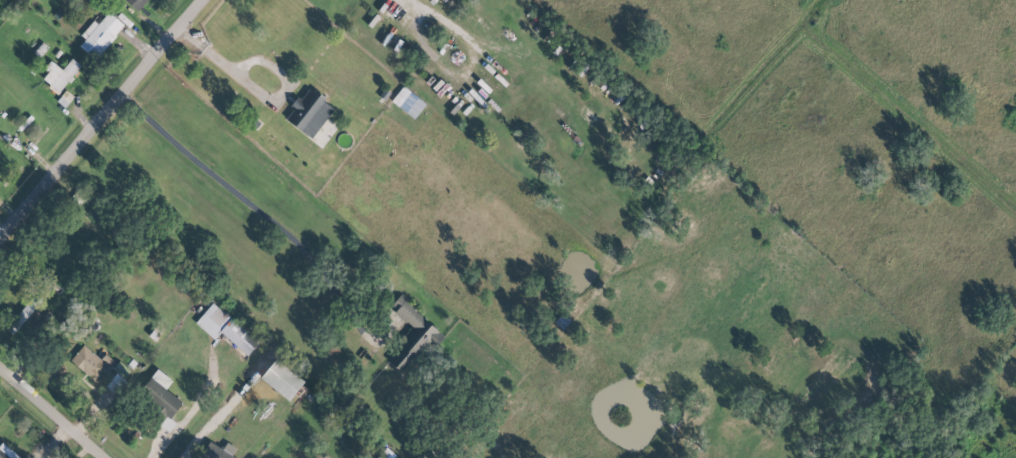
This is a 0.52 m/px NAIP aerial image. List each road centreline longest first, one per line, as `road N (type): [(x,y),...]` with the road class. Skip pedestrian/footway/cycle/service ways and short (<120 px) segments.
road 1 (residential): [(0,248),(208,0)]
road 2 (residential): [(112,457),(0,359)]

